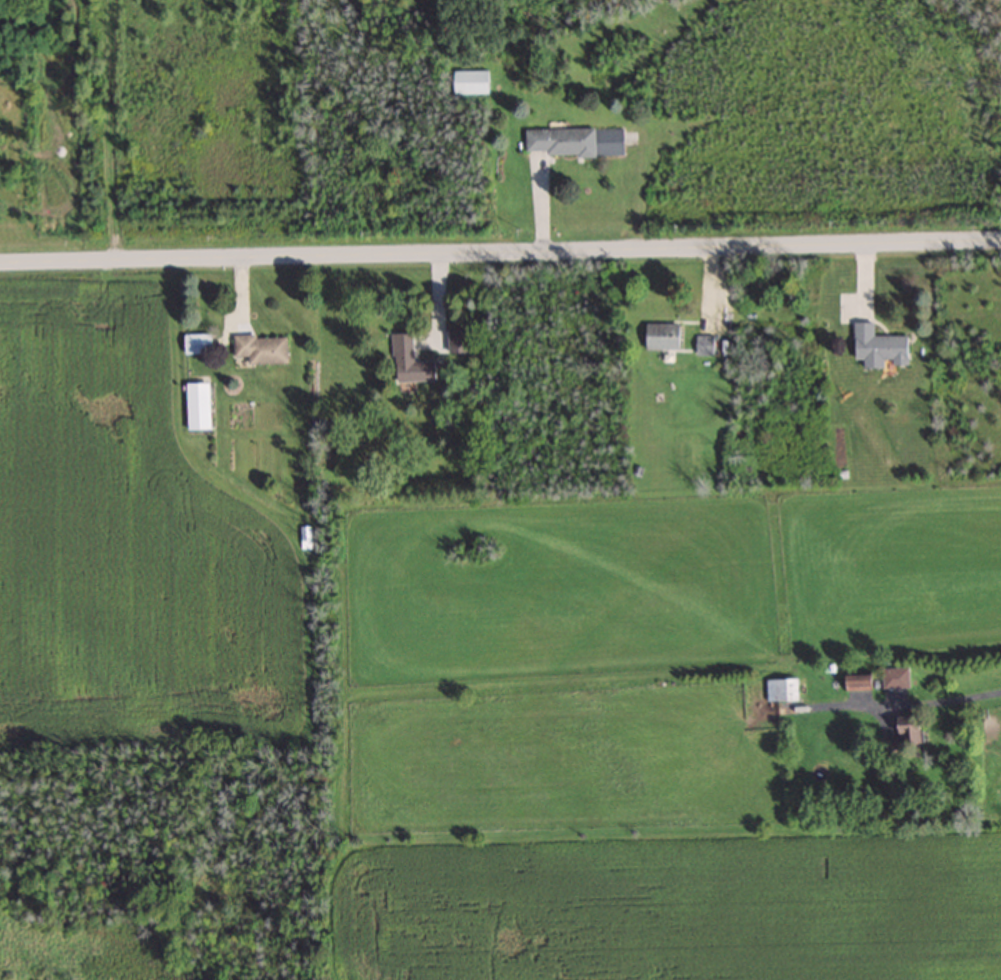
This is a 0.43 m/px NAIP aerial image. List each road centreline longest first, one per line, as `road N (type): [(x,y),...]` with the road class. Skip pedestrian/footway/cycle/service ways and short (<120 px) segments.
road 1 (tertiary): [(0,252),(1000,230)]

